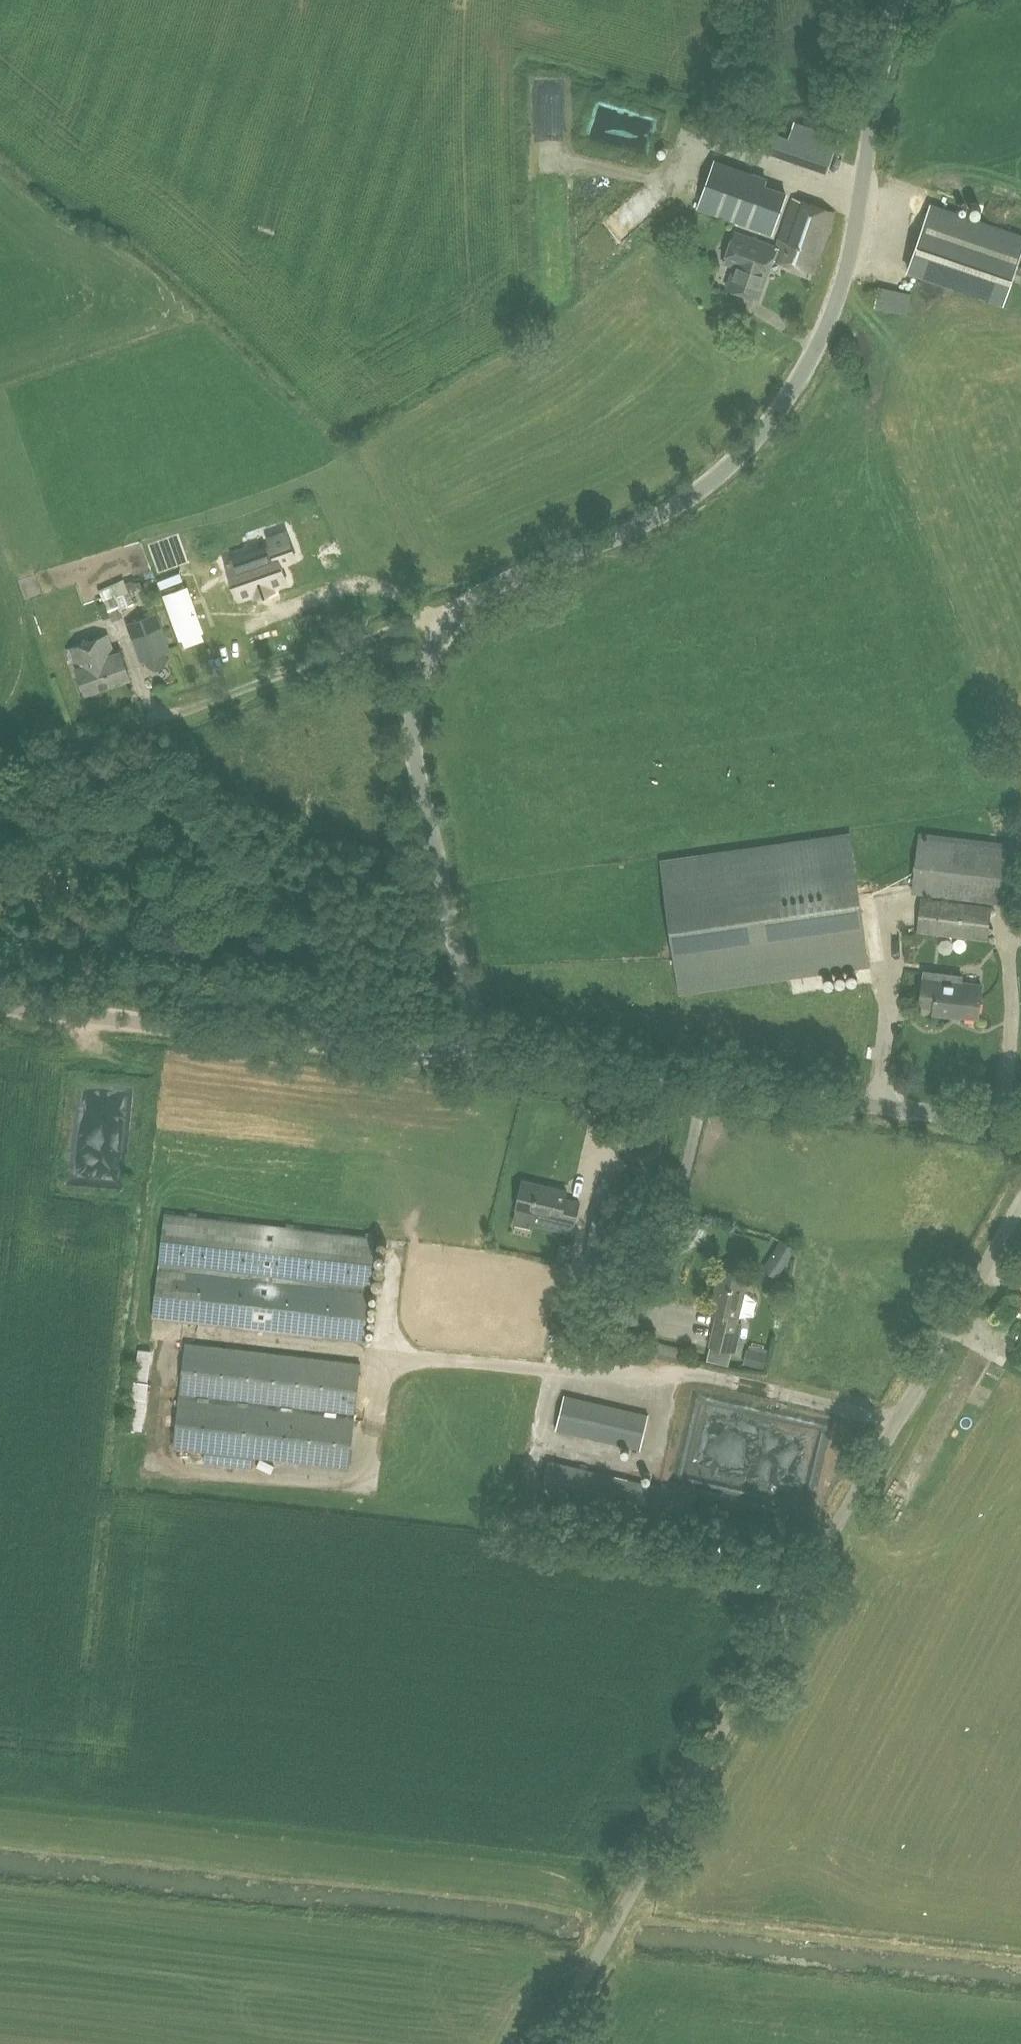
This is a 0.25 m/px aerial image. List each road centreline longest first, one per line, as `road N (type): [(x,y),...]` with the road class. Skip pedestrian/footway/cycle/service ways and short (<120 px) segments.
road 1 (unclassified): [(486,1060),(416,739),(413,685),(429,637),(455,607),(663,516),(713,482),(764,429),(814,347),(841,275),(899,0)]
road 2 (unclassified): [(542,2043),(1020,1180)]
road 3 (unclassified): [(1020,1125),(486,1060)]
road 4 (unclassified): [(486,1060),(0,1004)]

